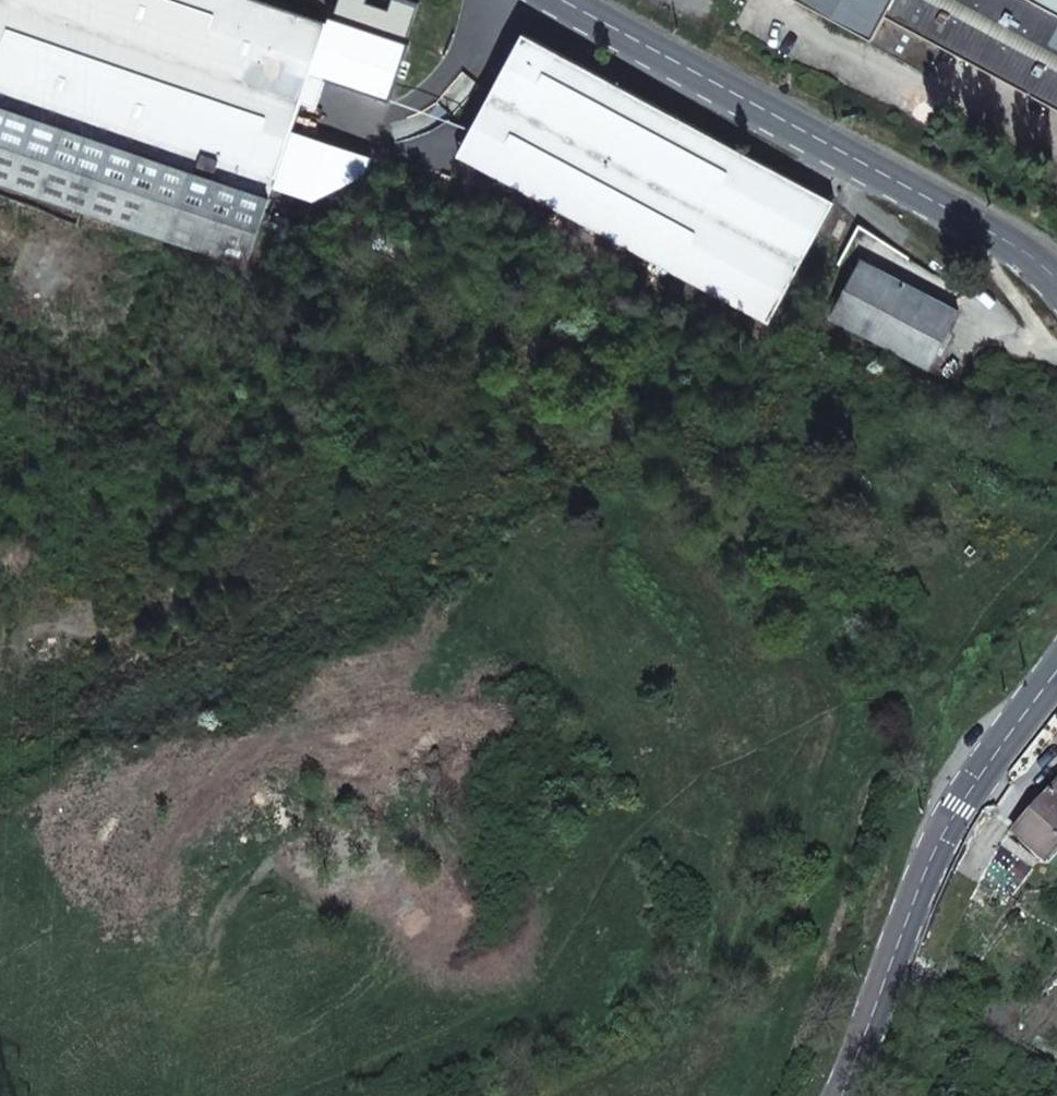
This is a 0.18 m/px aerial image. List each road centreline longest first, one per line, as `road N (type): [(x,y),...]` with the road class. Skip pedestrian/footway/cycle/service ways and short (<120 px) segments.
road 1 (secondary): [(1056,291),(1019,257),(550,0)]
road 2 (secondary): [(848,1095),(866,1072),(918,884),(960,806),(1056,671)]

